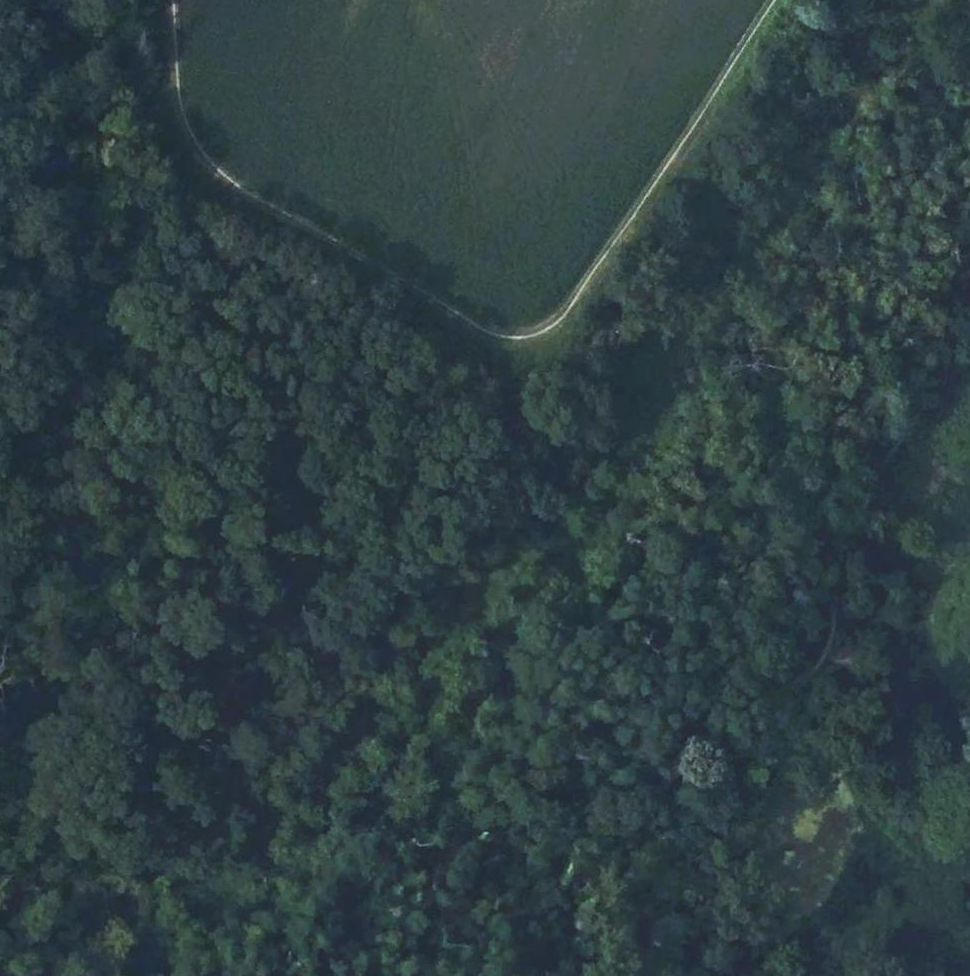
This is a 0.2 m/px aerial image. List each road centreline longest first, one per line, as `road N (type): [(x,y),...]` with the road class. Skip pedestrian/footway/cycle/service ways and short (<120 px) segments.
road 1 (track): [(796,0),(645,237),(576,319),(519,356),(171,183),(152,103),(153,0)]

